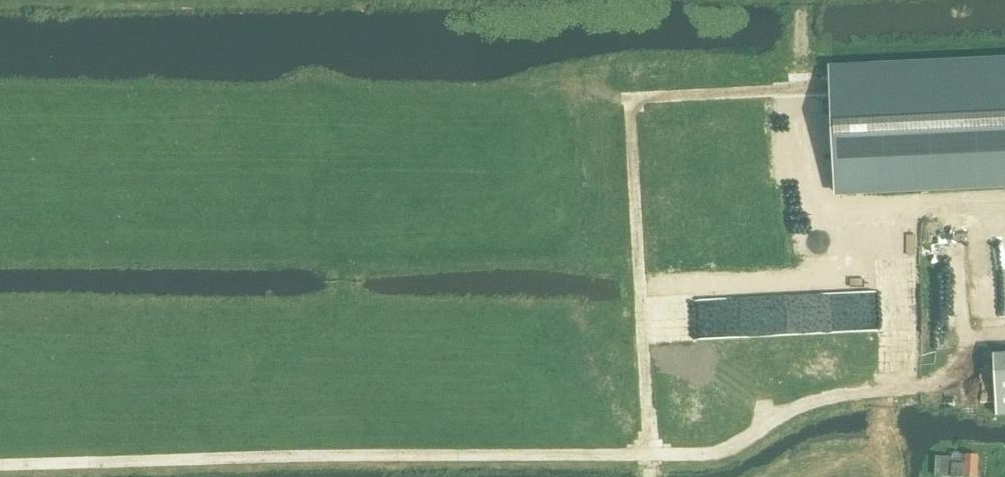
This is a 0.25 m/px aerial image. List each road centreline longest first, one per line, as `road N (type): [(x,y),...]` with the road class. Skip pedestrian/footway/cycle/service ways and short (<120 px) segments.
road 1 (track): [(860,394),(788,412),(713,454),(0,466)]
road 2 (track): [(820,89),(630,101),(649,454)]

